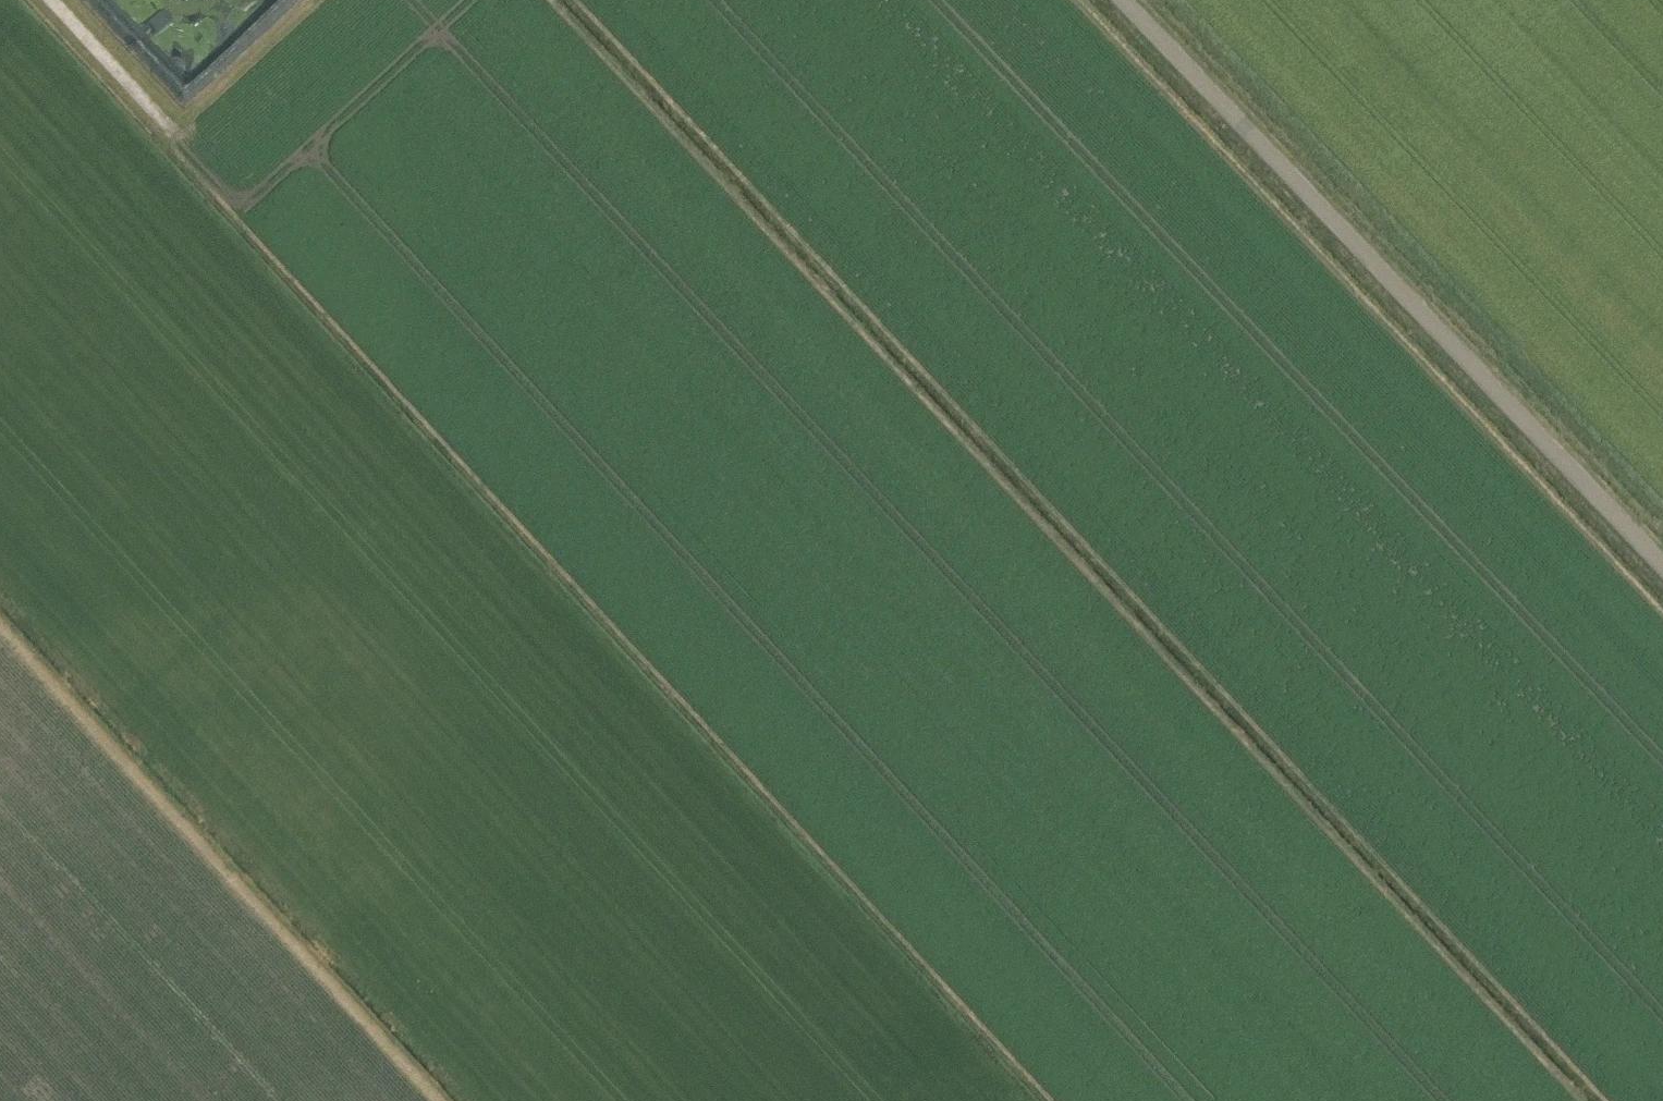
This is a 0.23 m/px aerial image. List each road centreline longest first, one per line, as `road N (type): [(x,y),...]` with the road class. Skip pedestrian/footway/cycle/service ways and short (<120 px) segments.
road 1 (unclassified): [(1662,565),(1124,0)]

